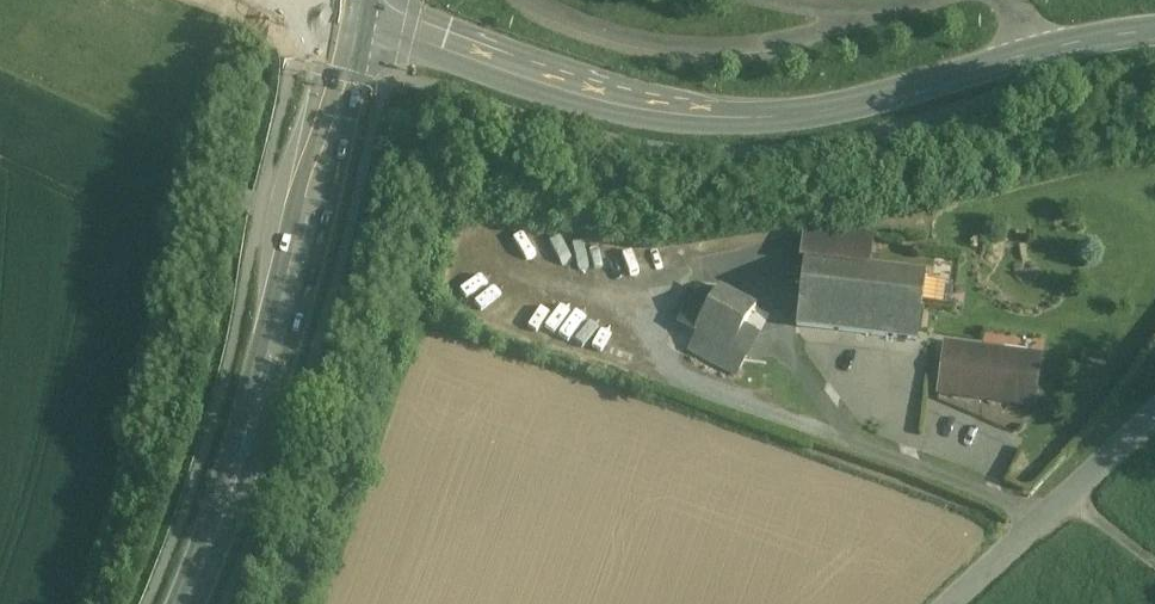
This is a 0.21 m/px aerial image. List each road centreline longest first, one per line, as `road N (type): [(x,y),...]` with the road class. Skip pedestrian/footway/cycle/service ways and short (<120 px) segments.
road 1 (secondary): [(1154,32),(814,113),(707,112),(576,83),(352,10)]
road 2 (primary): [(190,603),(272,377),(352,10)]
road 3 (unclassified): [(953,603),(1154,418)]

